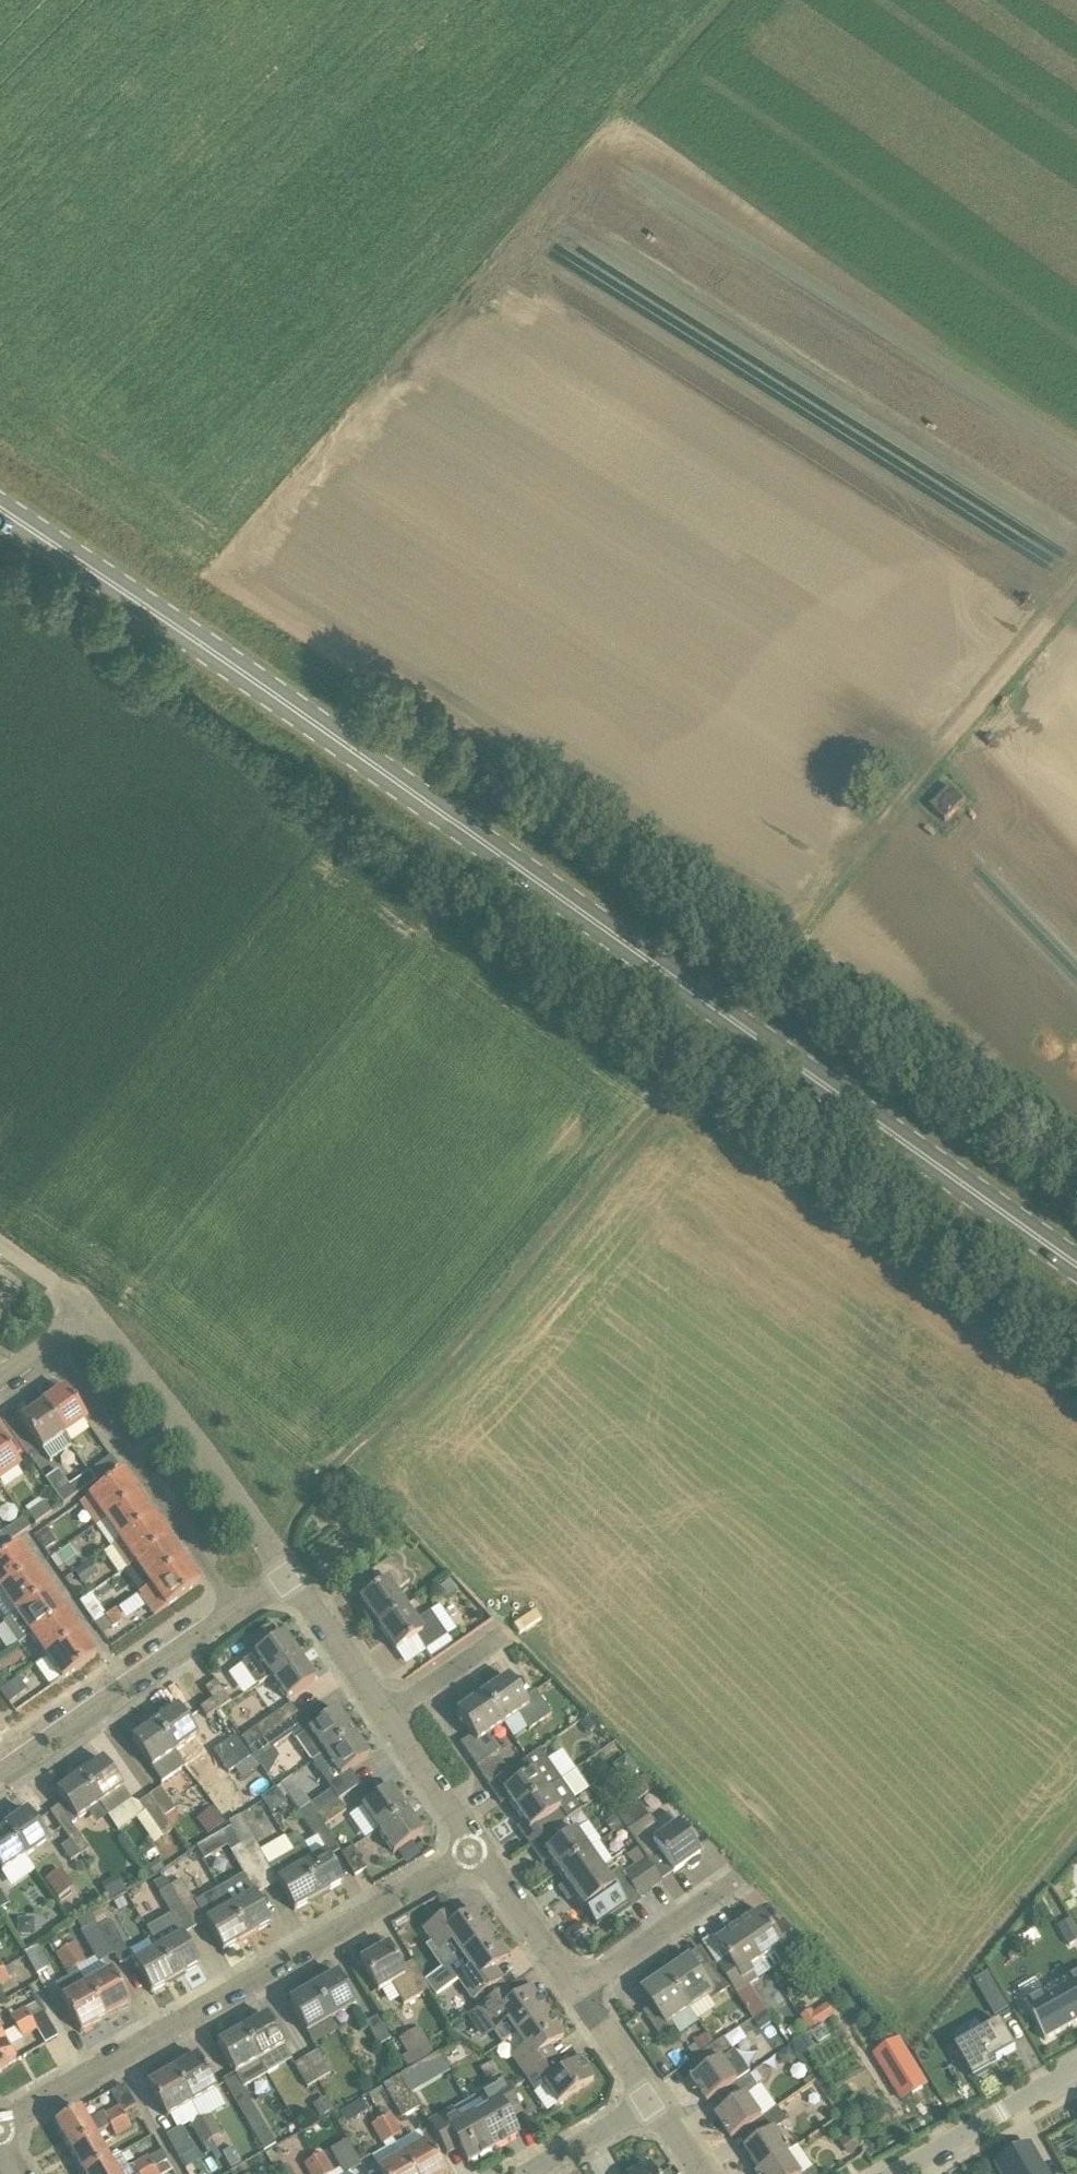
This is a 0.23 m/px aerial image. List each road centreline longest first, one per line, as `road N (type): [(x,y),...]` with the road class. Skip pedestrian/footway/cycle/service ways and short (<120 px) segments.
road 1 (primary): [(1076,1266),(260,683),(0,511)]
road 2 (residential): [(0,2128),(479,1850)]
road 3 (track): [(1076,583),(801,927)]
road 4 (residential): [(289,1577),(93,1315)]
road 5 (residential): [(50,1346),(235,1612)]
road 6 (residential): [(390,1719),(632,1548)]
road 7 (residential): [(0,1777),(235,1612)]
road 8 (residential): [(896,2173),(1076,2069)]
road 9 (residential): [(579,1991),(734,1882)]
road 10 (residential): [(390,1719),(289,1577)]
road 11 (residential): [(579,1991),(479,1850)]
road 12 (residential): [(479,1850),(390,1719)]
road 13 (residential): [(530,2173),(652,2105)]
road 14 (residential): [(652,2105),(579,1991)]

